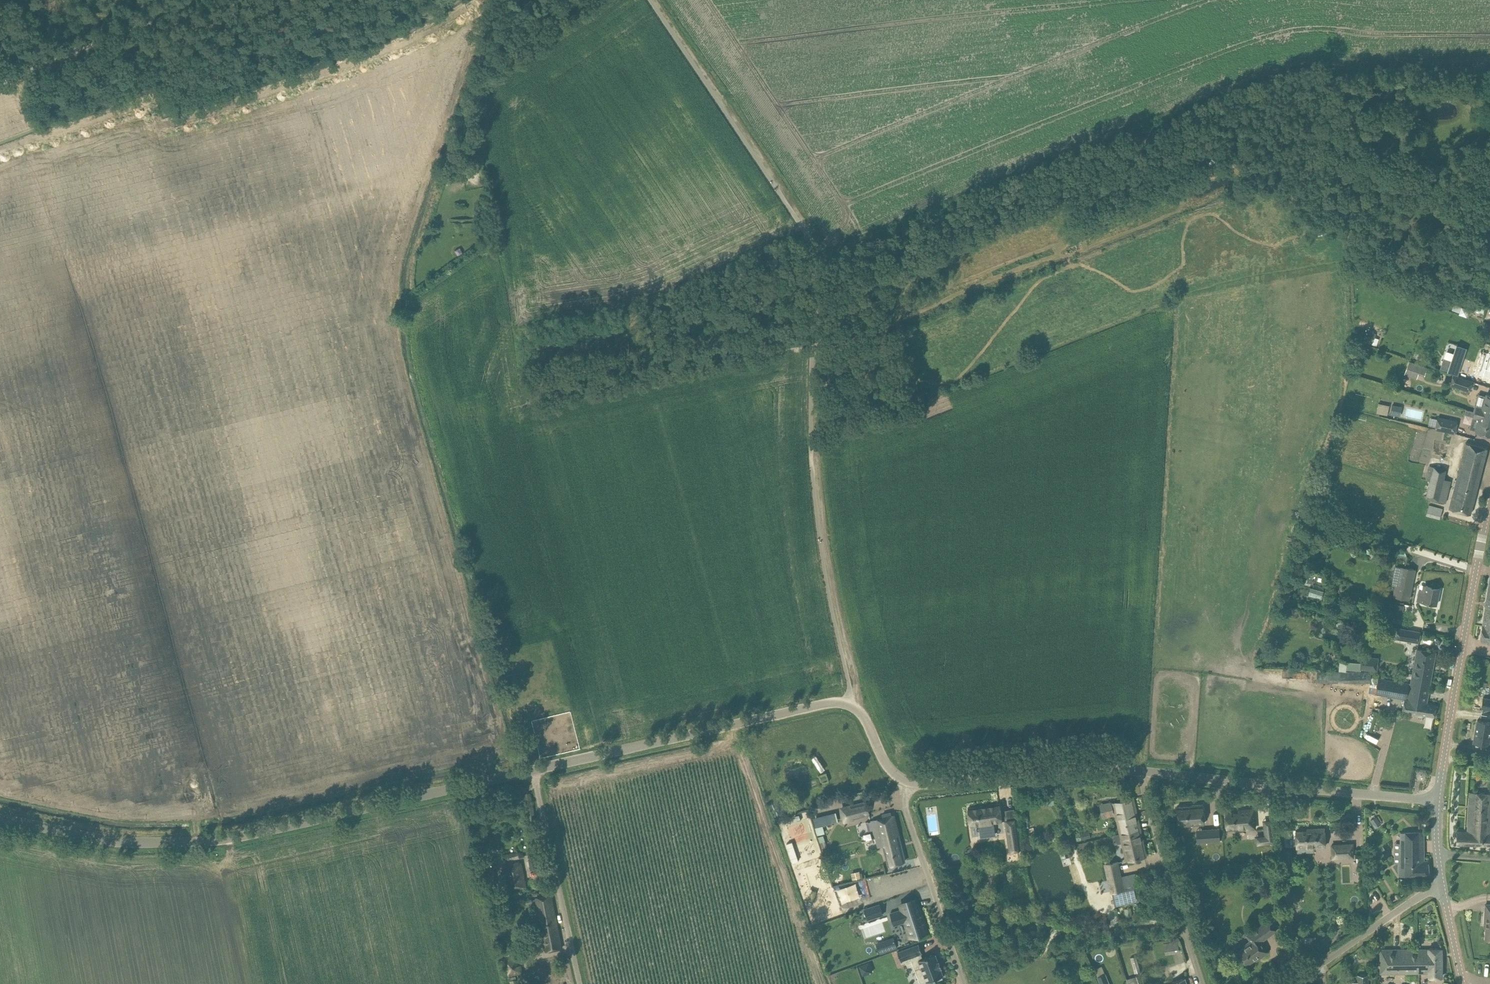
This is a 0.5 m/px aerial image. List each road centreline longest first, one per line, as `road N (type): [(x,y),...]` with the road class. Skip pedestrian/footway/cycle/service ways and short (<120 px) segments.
road 1 (track): [(858,711),(823,521),(815,244),(655,0)]
road 2 (unclassified): [(533,771),(204,841),(99,840),(0,818)]
road 3 (unclassified): [(909,781),(885,764),(858,711),(840,702),(533,771)]
road 4 (unclassified): [(1437,801),(1489,502)]
road 5 (unclassified): [(1437,801),(1142,772)]
road 6 (unclassified): [(1142,772),(1066,769),(909,781)]
road 7 (unclassified): [(1202,983),(1142,772)]
road 8 (unclassified): [(579,983),(533,771)]
road 9 (unclassified): [(964,983),(906,807),(909,781)]
road 10 (track): [(187,0),(0,85)]
road 11 (unclassified): [(1292,983),(1442,888)]

